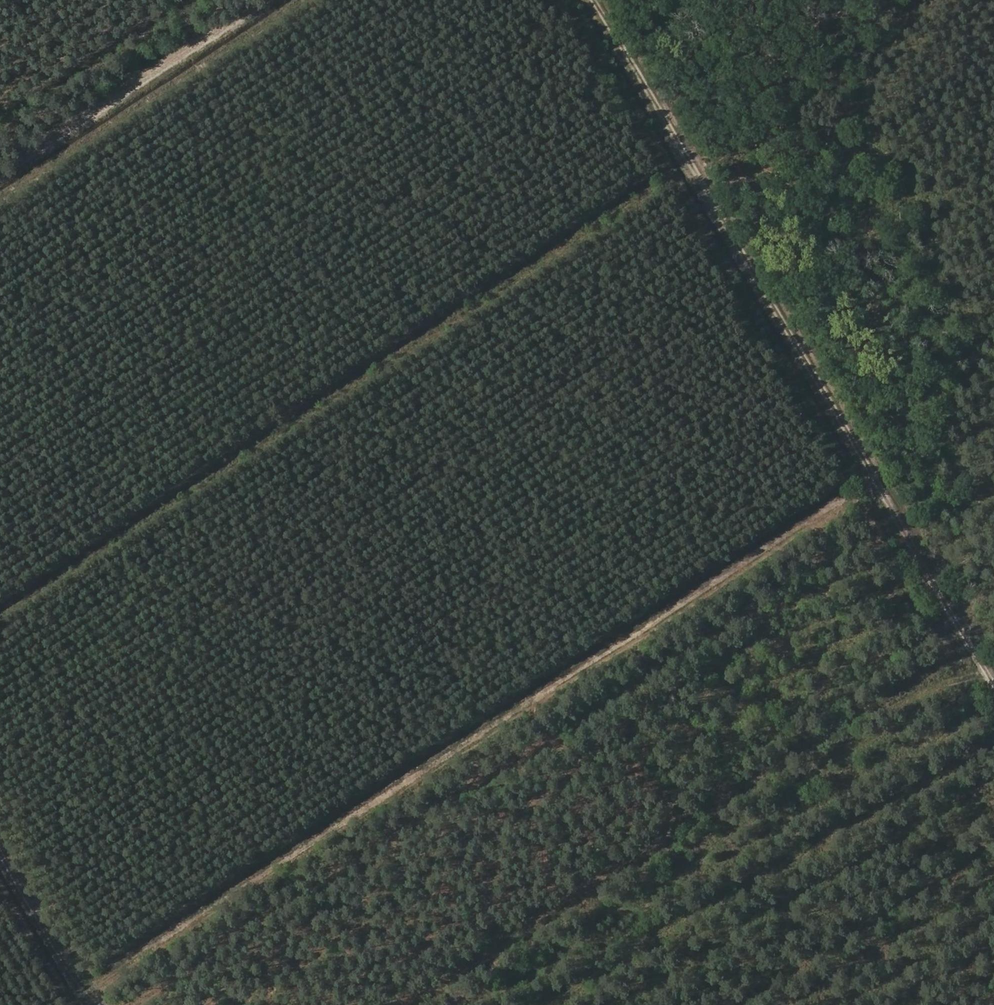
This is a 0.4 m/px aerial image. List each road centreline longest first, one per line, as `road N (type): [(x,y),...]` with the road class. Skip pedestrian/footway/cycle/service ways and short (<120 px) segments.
road 1 (track): [(599,0),(993,676)]
road 2 (track): [(0,183),(282,0)]
road 3 (track): [(0,835),(79,970),(114,1004)]

